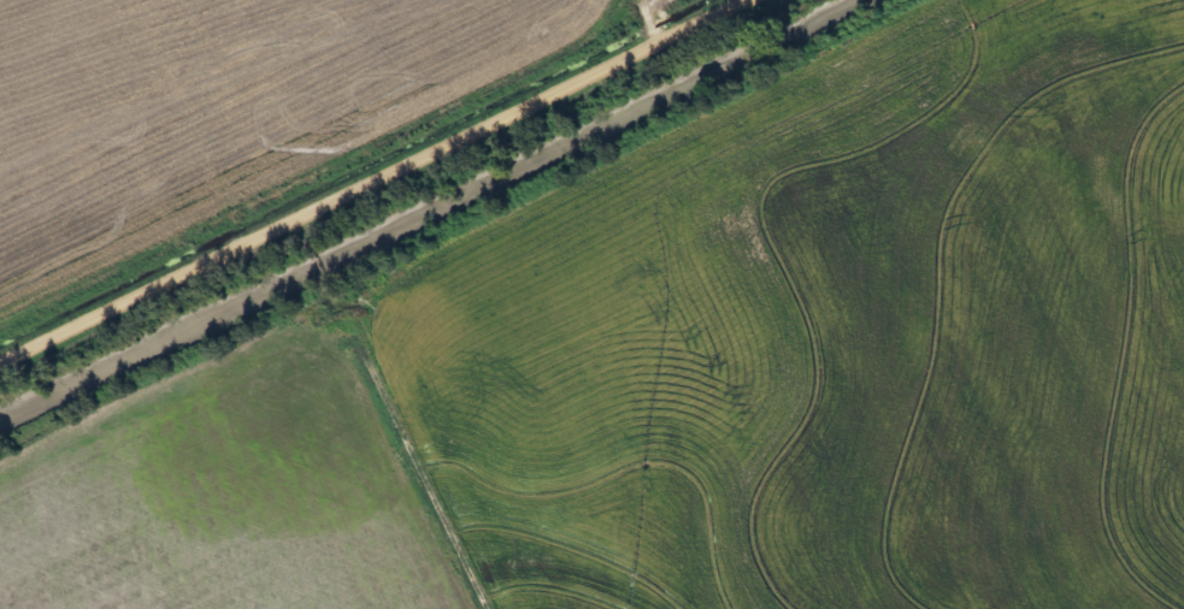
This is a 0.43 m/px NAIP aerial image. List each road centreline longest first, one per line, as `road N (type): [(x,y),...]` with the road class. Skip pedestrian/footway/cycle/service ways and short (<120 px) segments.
road 1 (residential): [(0,360),(738,0)]

